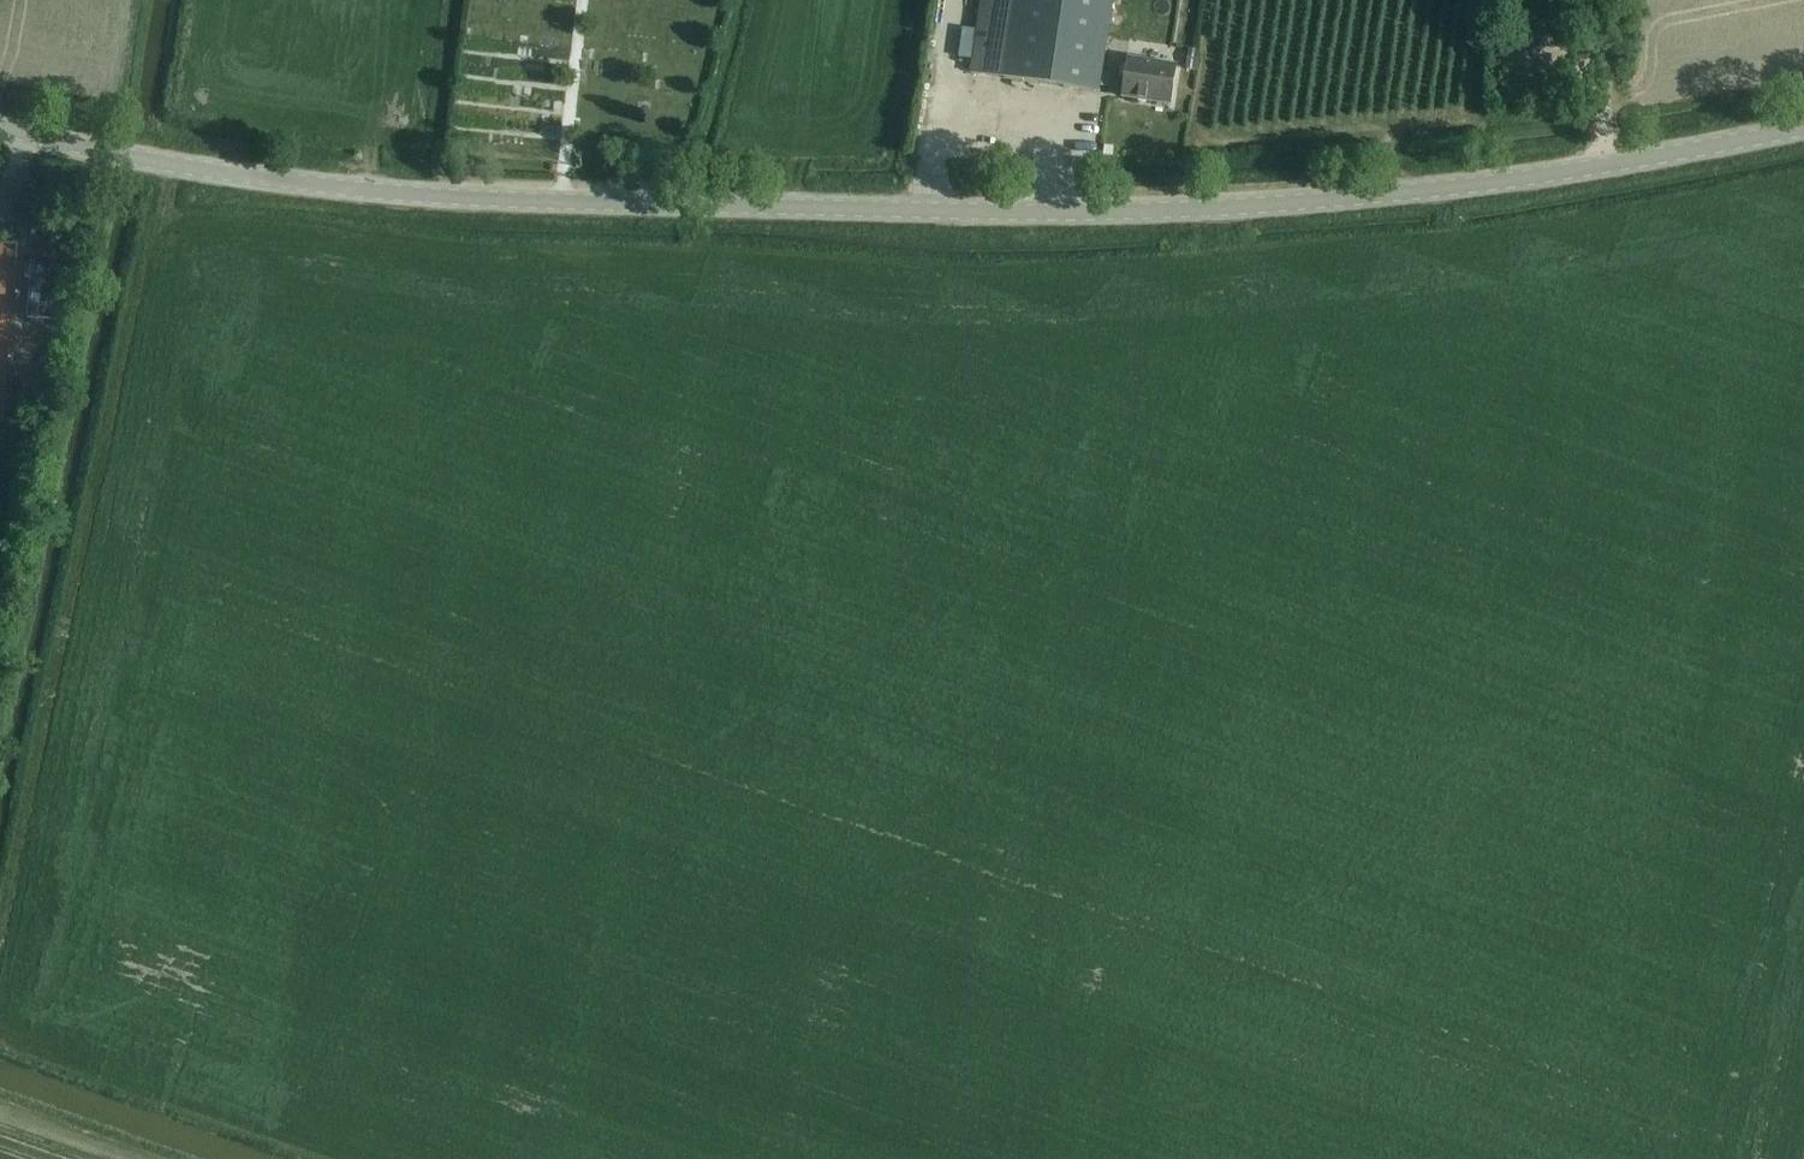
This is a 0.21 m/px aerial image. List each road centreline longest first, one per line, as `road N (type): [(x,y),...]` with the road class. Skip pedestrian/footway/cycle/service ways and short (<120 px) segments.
road 1 (tertiary): [(1803,127),(1460,189),(1067,211),(487,205),(270,179),(0,127)]

